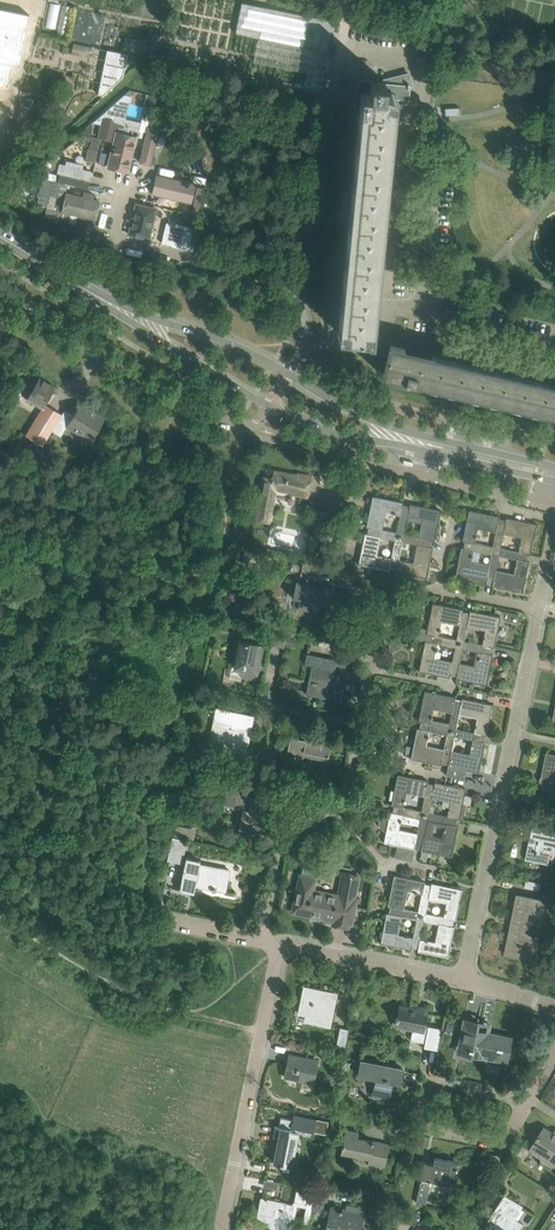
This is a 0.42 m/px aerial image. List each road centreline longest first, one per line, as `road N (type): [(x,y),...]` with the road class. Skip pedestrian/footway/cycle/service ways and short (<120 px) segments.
road 1 (residential): [(554,346),(420,312),(436,178),(400,170),(404,117),(420,98),(424,69),(414,59),(342,49)]
road 2 (residential): [(465,982),(538,610)]
road 3 (unclassified): [(268,406),(254,428),(181,405),(0,295)]
road 4 (tertiary): [(268,406),(354,439),(554,481)]
road 5 (residential): [(224,1229),(280,945)]
road 6 (tertiary): [(554,468),(382,424),(288,375)]
road 7 (unclassified): [(297,284),(118,239),(134,171)]
road 8 (residential): [(297,284),(342,49)]
road 9 (residential): [(525,1104),(426,1083),(419,1115),(428,1130),(500,1140)]
road 10 (tertiary): [(288,375),(242,349),(98,296)]
road 11 (tertiary): [(98,296),(268,406)]
road 12 (residential): [(465,982),(280,945)]
road 13 (residential): [(538,610),(425,589),(394,635)]
road 14 (residential): [(343,825),(280,869),(267,941)]

